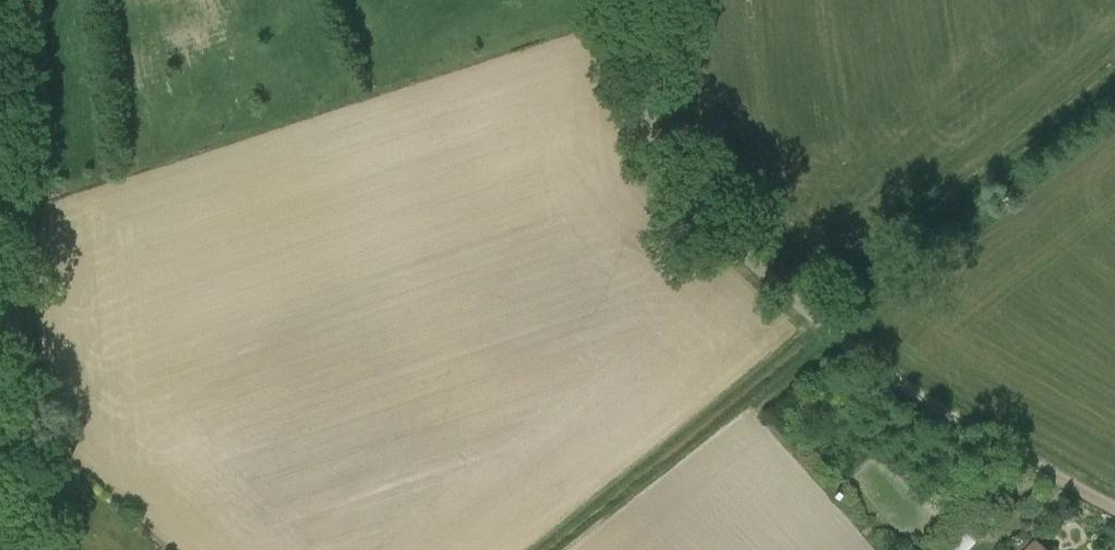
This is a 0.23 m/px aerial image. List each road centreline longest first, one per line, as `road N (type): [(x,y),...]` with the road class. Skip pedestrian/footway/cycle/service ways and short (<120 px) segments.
road 1 (unclassified): [(1114,505),(915,393),(845,341),(695,201),(657,139),(642,0)]
road 2 (unclassified): [(32,549),(0,145)]

